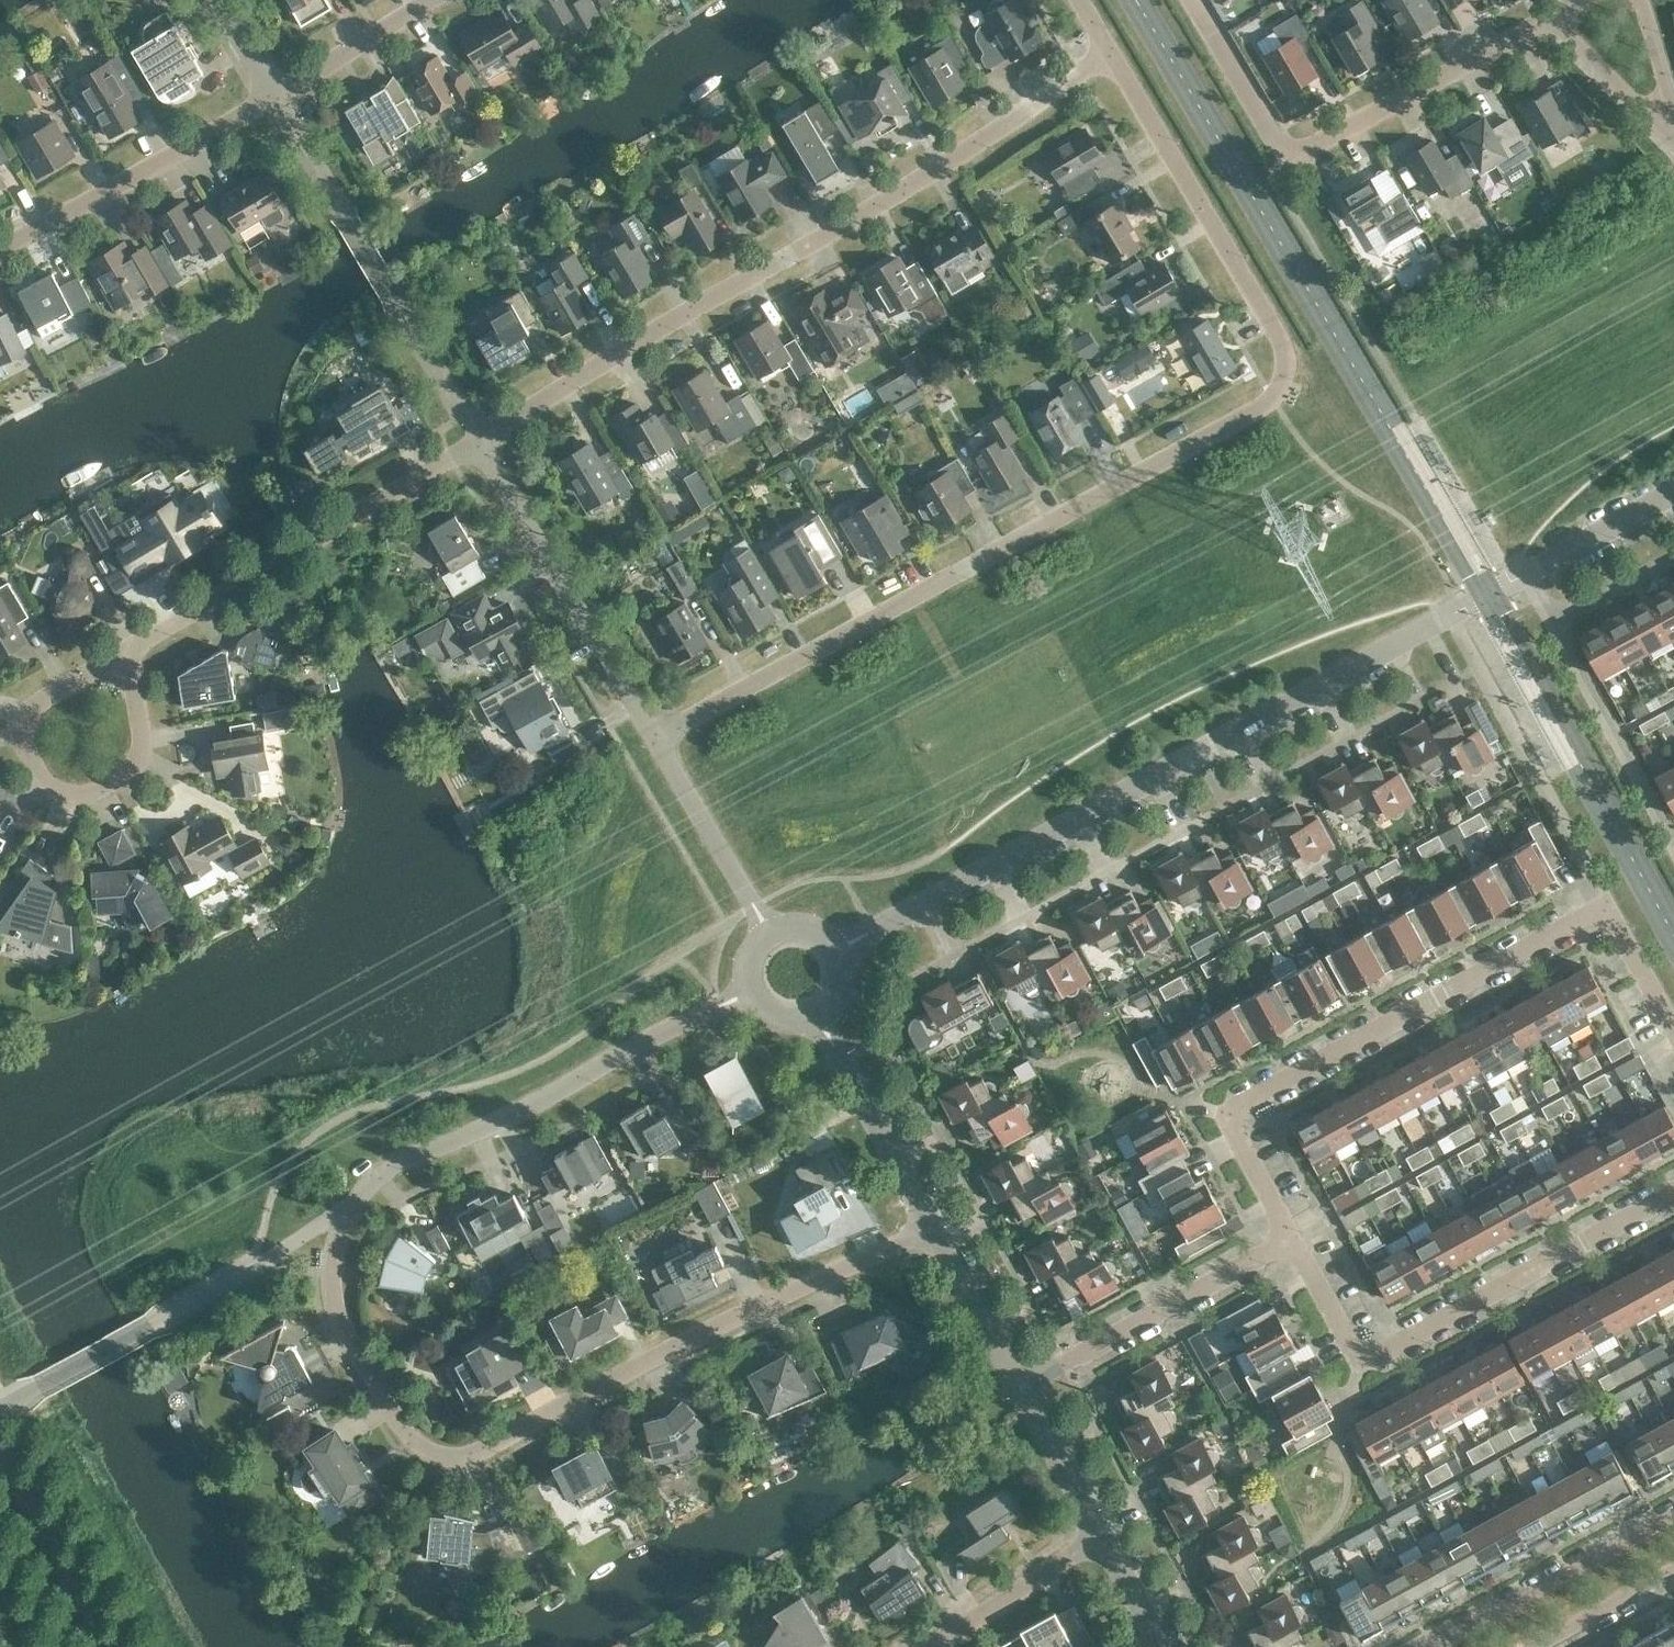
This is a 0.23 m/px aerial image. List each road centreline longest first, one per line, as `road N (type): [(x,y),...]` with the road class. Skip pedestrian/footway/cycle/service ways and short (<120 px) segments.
road 1 (residential): [(932,1229),(696,1336),(476,1453),(442,1454),(414,1442),(334,1312),(330,1269),(344,1218),(359,1197),(387,1170),(504,1120),(751,994)]
road 2 (residential): [(651,736),(1270,405),(1279,375),(1259,317),(1111,61)]
road 3 (unclassified): [(843,951),(1673,497)]
road 4 (residential): [(1287,1240),(1215,1108),(1598,899),(1673,1039)]
road 5 (residential): [(478,436),(1111,61)]
road 6 (residential): [(1192,0),(1287,151),(1314,153),(1543,24)]
road 7 (residential): [(128,651),(478,436)]
road 8 (residential): [(1673,1187),(1361,1362)]
road 9 (residential): [(651,736),(478,436)]
road 10 (residential): [(275,95),(0,248)]
road 11 (residential): [(1017,1384),(1287,1240)]
road 12 (residential): [(128,651),(145,737),(130,776),(96,796),(60,792),(37,777),(24,745),(30,708)]
road 13 (residential): [(1673,1512),(1429,1646)]
road 14 (residential): [(932,1229),(817,1021)]
road 15 (residential): [(766,935),(651,736)]
road 16 (residential): [(933,1646),(1101,1539)]
road 17 (residential): [(433,0),(275,95)]
road 18 (residential): [(1017,1384),(932,1229)]
road 19 (residential): [(1101,1539),(1017,1384)]
road 20 (unclassified): [(1543,24),(1671,137)]
road 21 (residential): [(1534,1646),(1673,1570)]
road 22 (residential): [(1361,1362),(1287,1240)]
road 23 (unclassified): [(1671,137),(1641,0)]
road 24 (residential): [(1160,1646),(1101,1539)]

